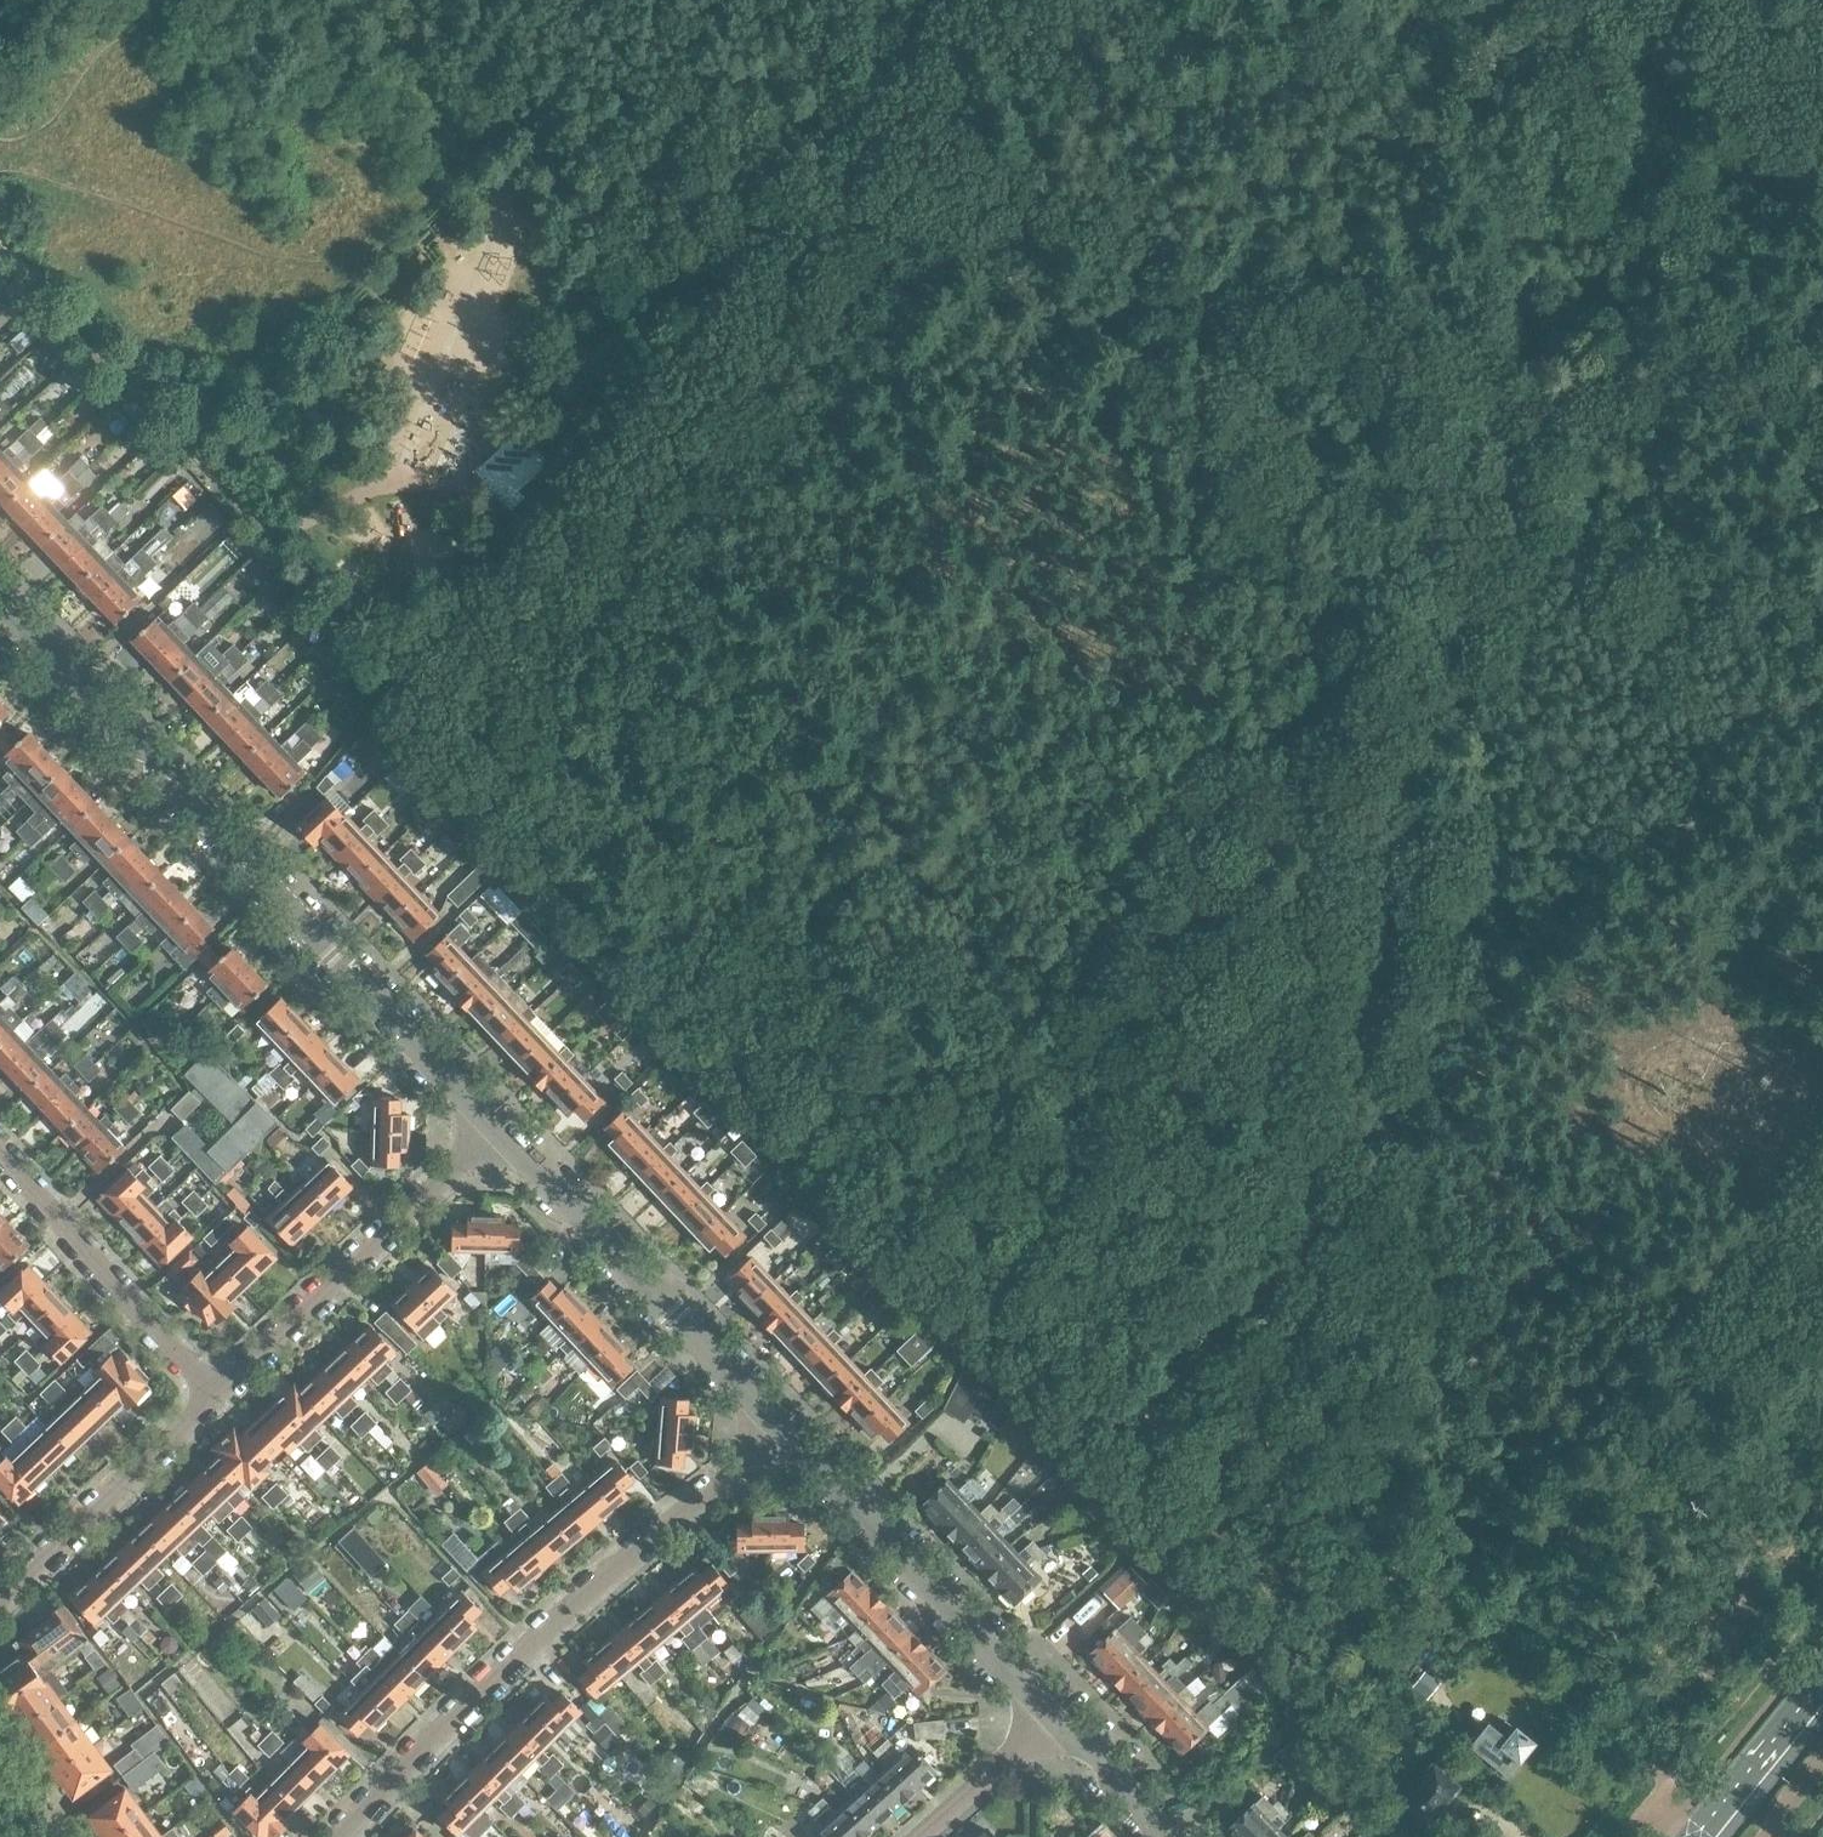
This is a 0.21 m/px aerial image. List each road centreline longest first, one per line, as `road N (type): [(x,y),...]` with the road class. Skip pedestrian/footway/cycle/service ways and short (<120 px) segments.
road 1 (residential): [(506,1131),(0,597)]
road 2 (residential): [(342,1836),(453,1718),(637,1549),(791,1439)]
road 3 (track): [(0,204),(235,438),(269,459),(409,485)]
road 4 (residential): [(791,1439),(506,1131)]
road 5 (residential): [(214,1393),(506,1131)]
road 6 (residential): [(1053,1720),(791,1439)]
road 7 (residential): [(214,1393),(0,1148)]
road 8 (residential): [(0,1599),(214,1393)]
road 9 (primary): [(1700,1836),(1822,1688)]
road 10 (residential): [(918,1836),(1053,1720)]
road 11 (residential): [(1166,1836),(1053,1720)]

